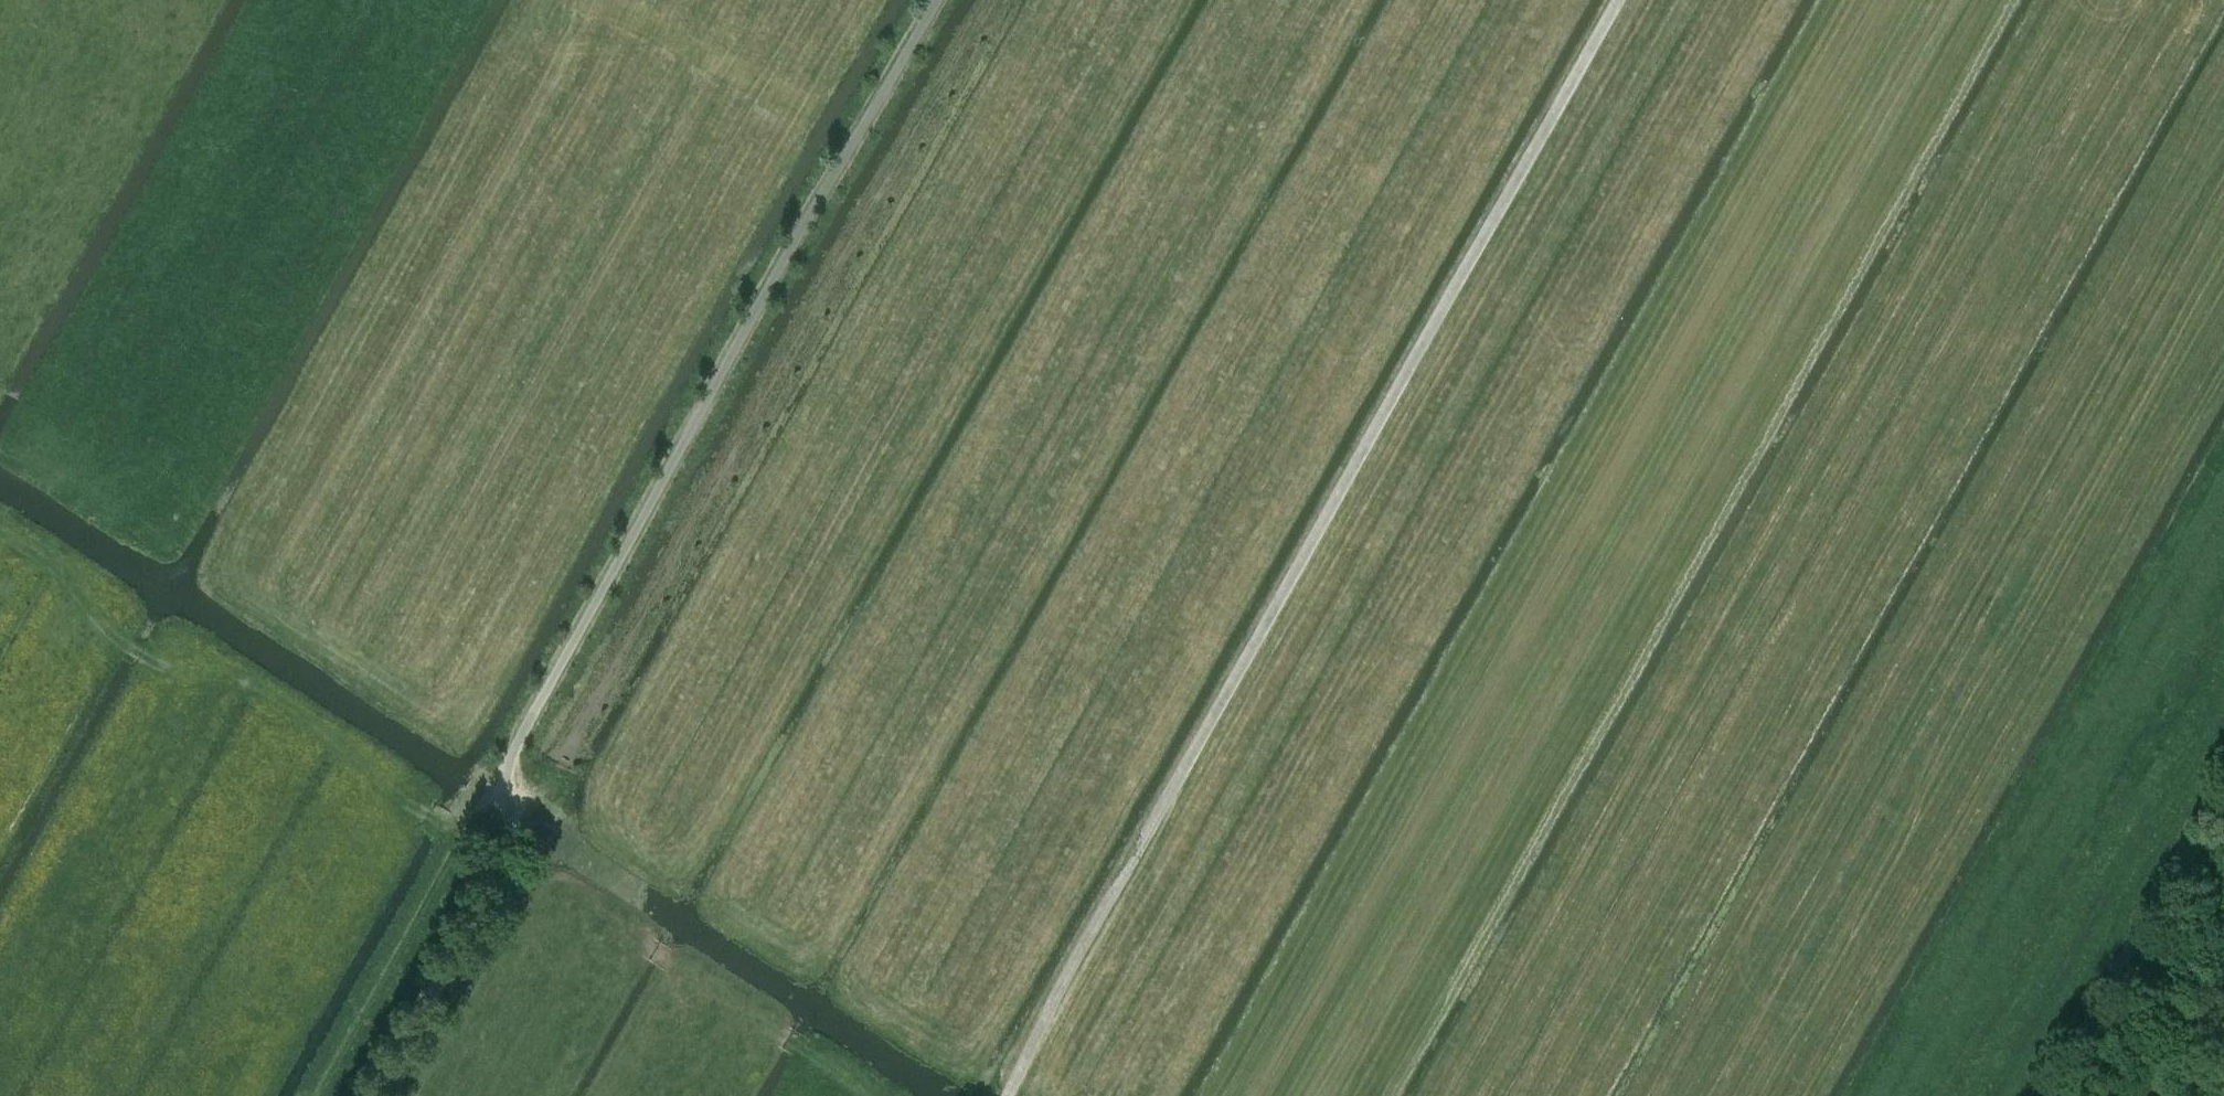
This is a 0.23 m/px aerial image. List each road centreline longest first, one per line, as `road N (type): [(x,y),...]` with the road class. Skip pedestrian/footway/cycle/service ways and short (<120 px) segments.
road 1 (track): [(1005,1095),(1626,0)]
road 2 (track): [(321,1095),(524,740)]

